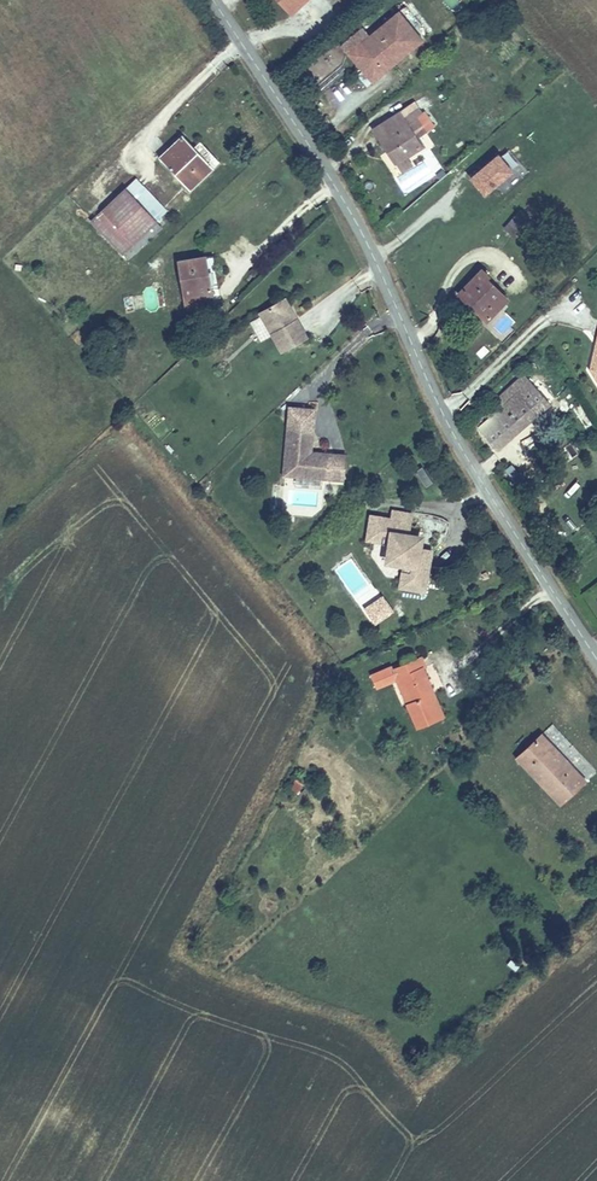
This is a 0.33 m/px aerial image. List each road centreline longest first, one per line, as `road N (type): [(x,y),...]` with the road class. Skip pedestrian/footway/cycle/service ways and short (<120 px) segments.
road 1 (tertiary): [(596,658),(449,428),(343,197),(213,0)]

